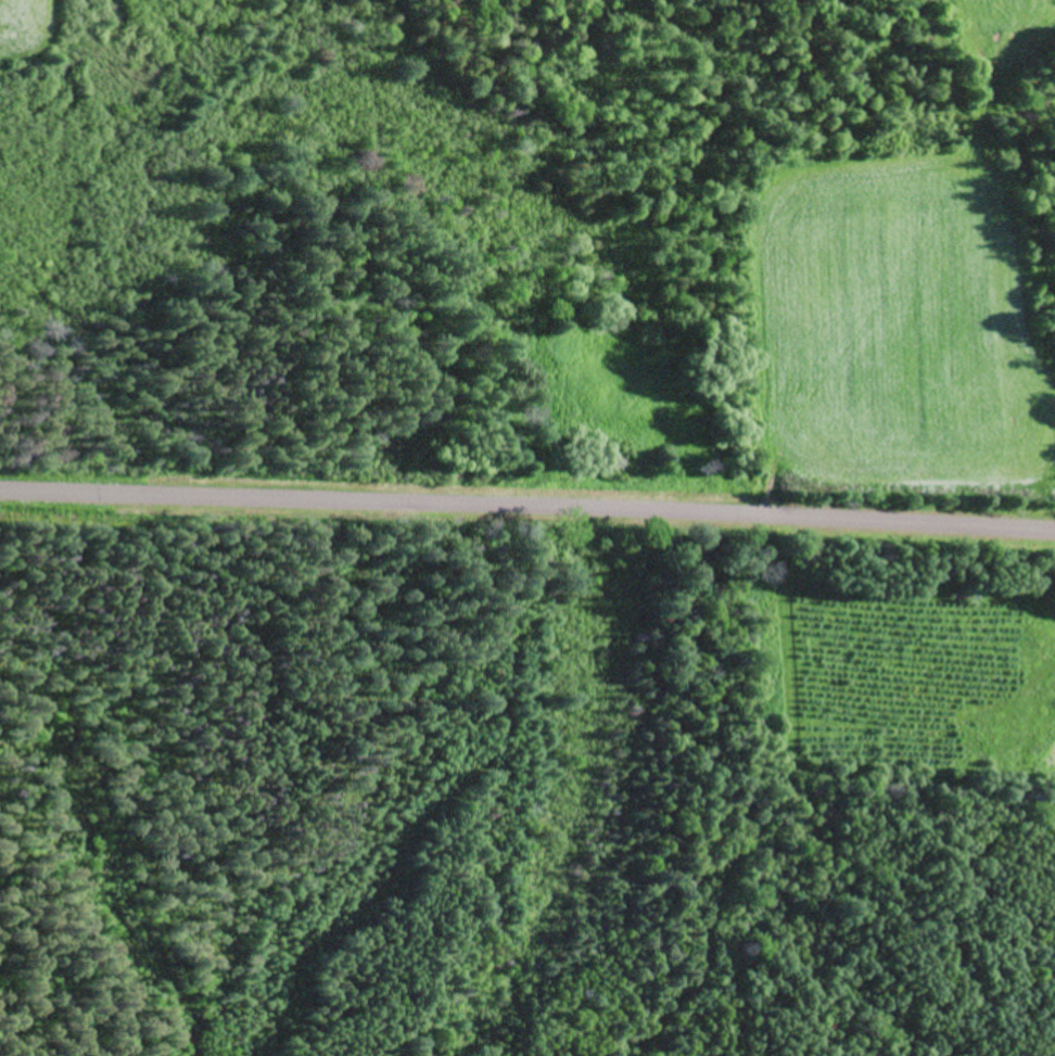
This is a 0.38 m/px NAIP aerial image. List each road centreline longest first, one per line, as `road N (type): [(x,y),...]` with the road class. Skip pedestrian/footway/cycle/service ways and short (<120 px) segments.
road 1 (residential): [(1054,539),(0,493)]

